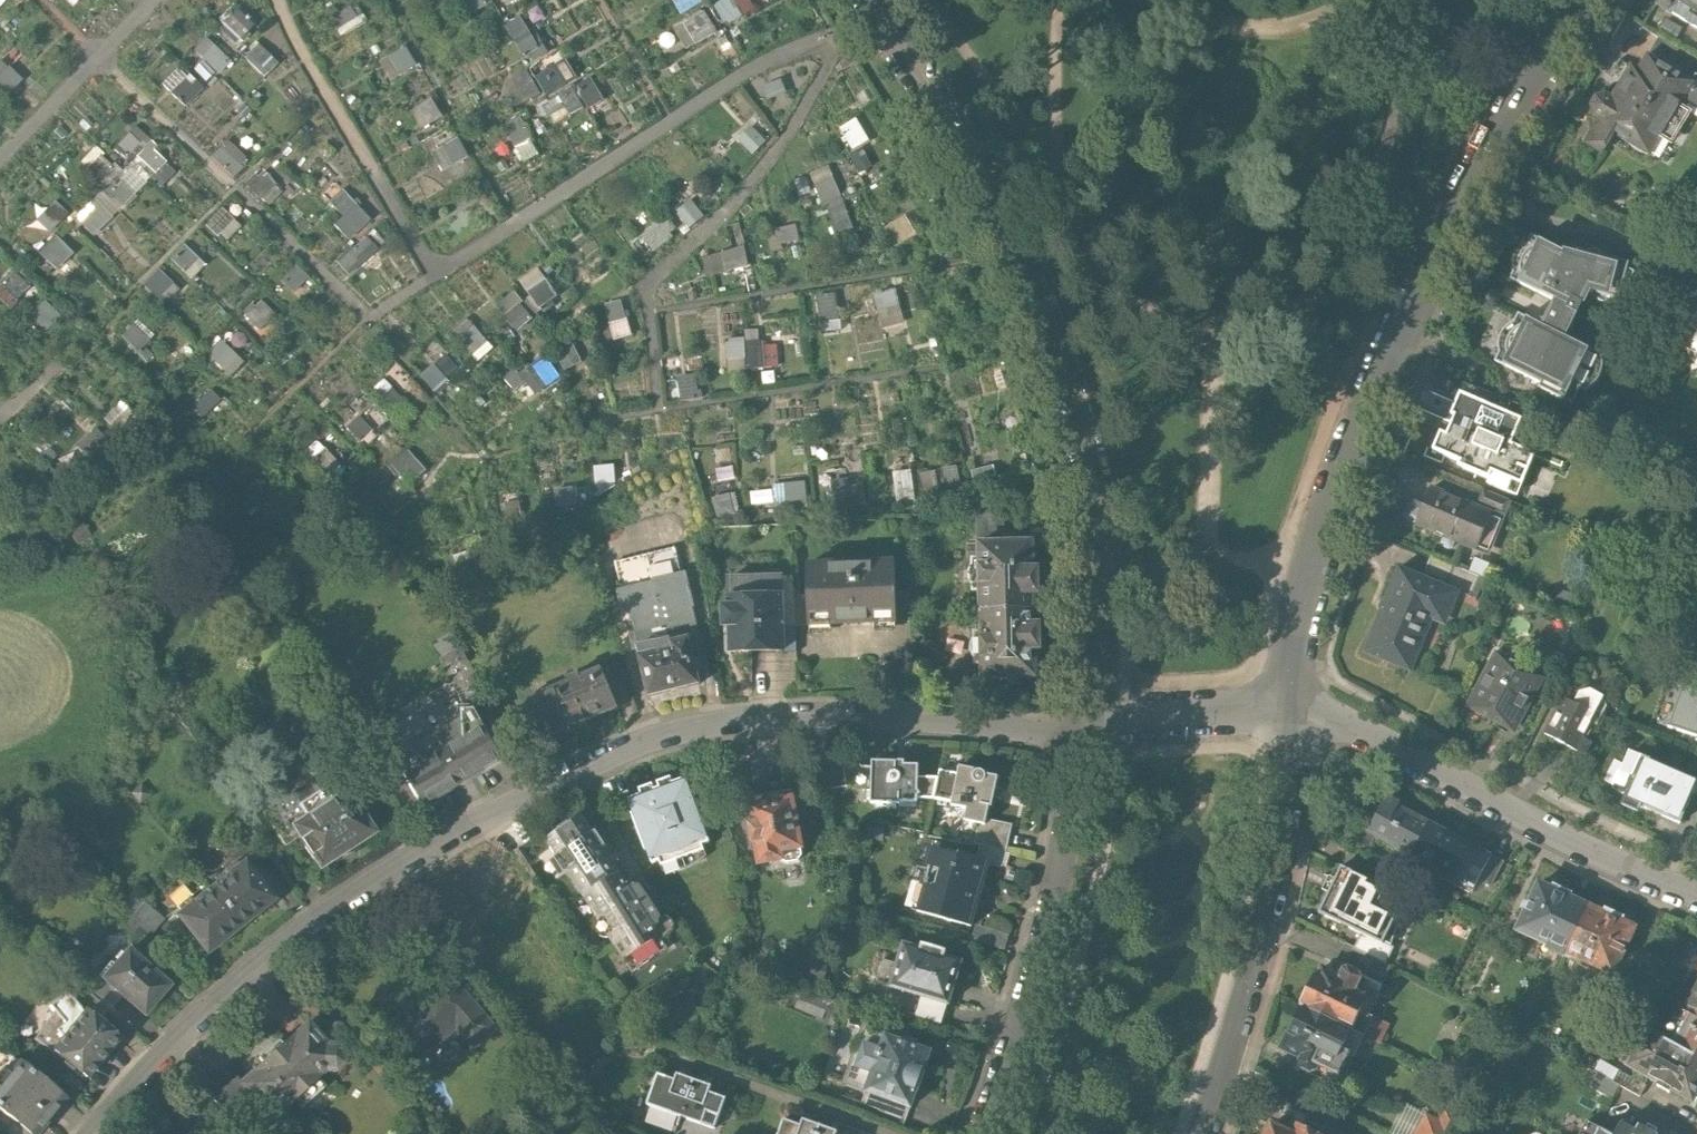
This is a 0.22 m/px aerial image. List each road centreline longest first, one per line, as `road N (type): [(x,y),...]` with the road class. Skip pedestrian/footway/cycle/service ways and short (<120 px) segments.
road 1 (residential): [(111,1133),(190,1040),(312,940),(489,817),(635,743),(720,725),(837,716),(995,727),(1091,721)]
road 2 (residential): [(860,0),(957,149),(1048,321),(1087,498),(1099,668),(1091,721)]
road 3 (tertiary): [(1292,707),(1314,575),(1378,385),(1476,191),(1589,0)]
road 4 (residential): [(1696,894),(1588,850),(1358,731),(1292,707)]
road 5 (tertiary): [(1200,1133),(1274,884),(1292,707)]
road 6 (tertiary): [(1091,721),(1049,917),(979,1133)]
road 7 (tertiary): [(1292,707),(1091,721)]

